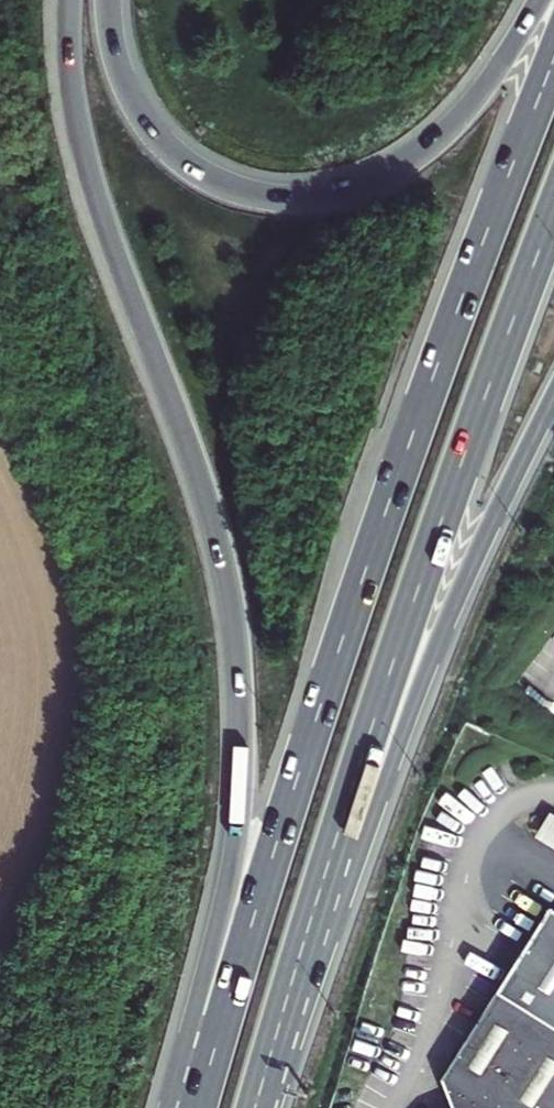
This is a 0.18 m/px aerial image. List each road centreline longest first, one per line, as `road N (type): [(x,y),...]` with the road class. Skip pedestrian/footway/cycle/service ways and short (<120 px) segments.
road 1 (trunk): [(68,0),(68,73),(87,171),(209,511),(237,650),(240,814),(179,1107)]
road 2 (trunk): [(553,59),(368,570),(197,1107)]
road 3 (trunk): [(281,1016),(417,595),(553,214)]
road 4 (trunk): [(281,1016),(350,874),(443,628),(553,399)]
road 5 (trunk): [(541,0),(445,135),(378,181),(307,199),(240,192),(161,145),(120,71),(108,0)]

